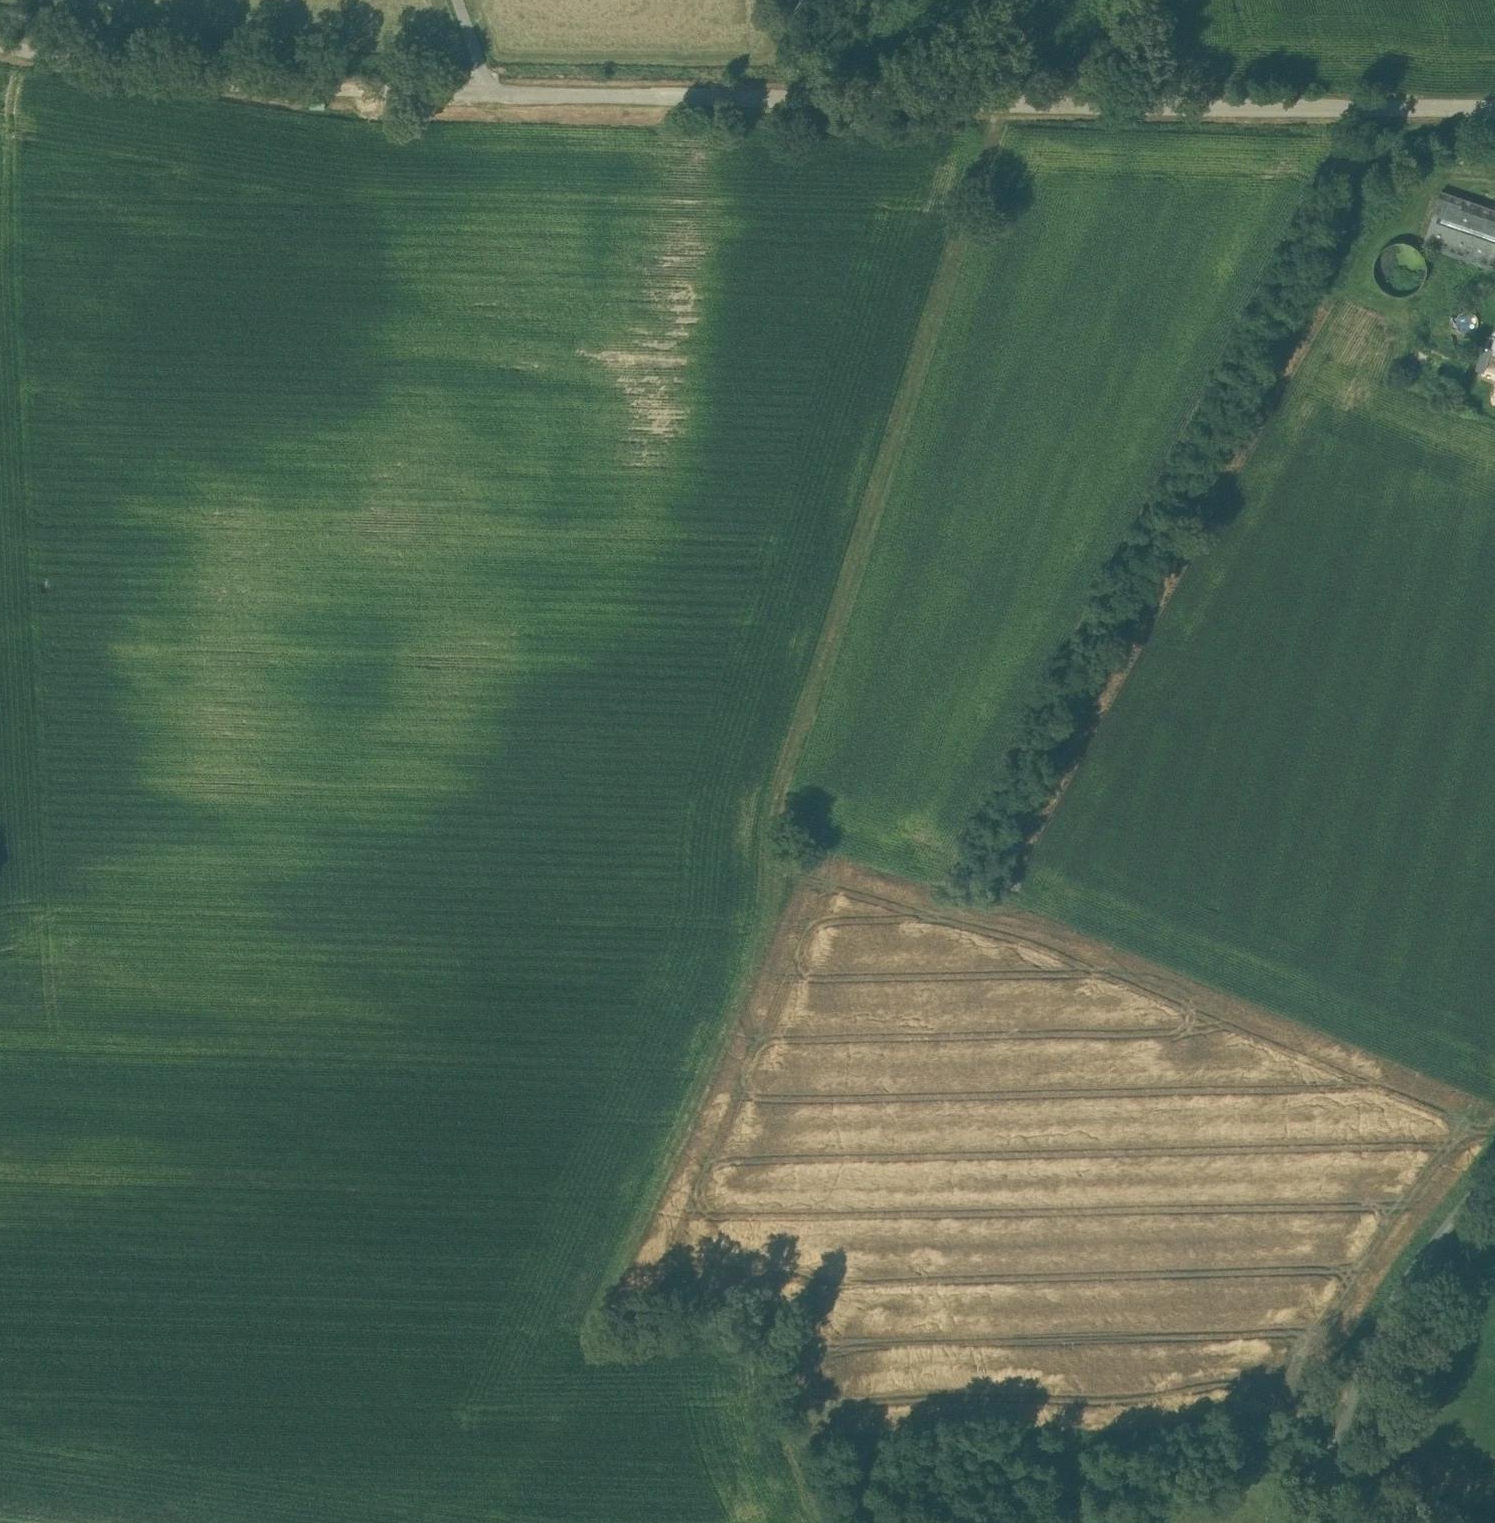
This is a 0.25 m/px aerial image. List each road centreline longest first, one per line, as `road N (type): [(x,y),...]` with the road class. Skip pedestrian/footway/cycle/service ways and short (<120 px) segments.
road 1 (unclassified): [(0,47),(276,90),(1494,106)]
road 2 (track): [(624,1293),(624,1268),(774,923),(767,832),(1000,103)]
road 3 (unclassified): [(1311,1522),(1357,1355),(1404,1274),(1494,1161)]

